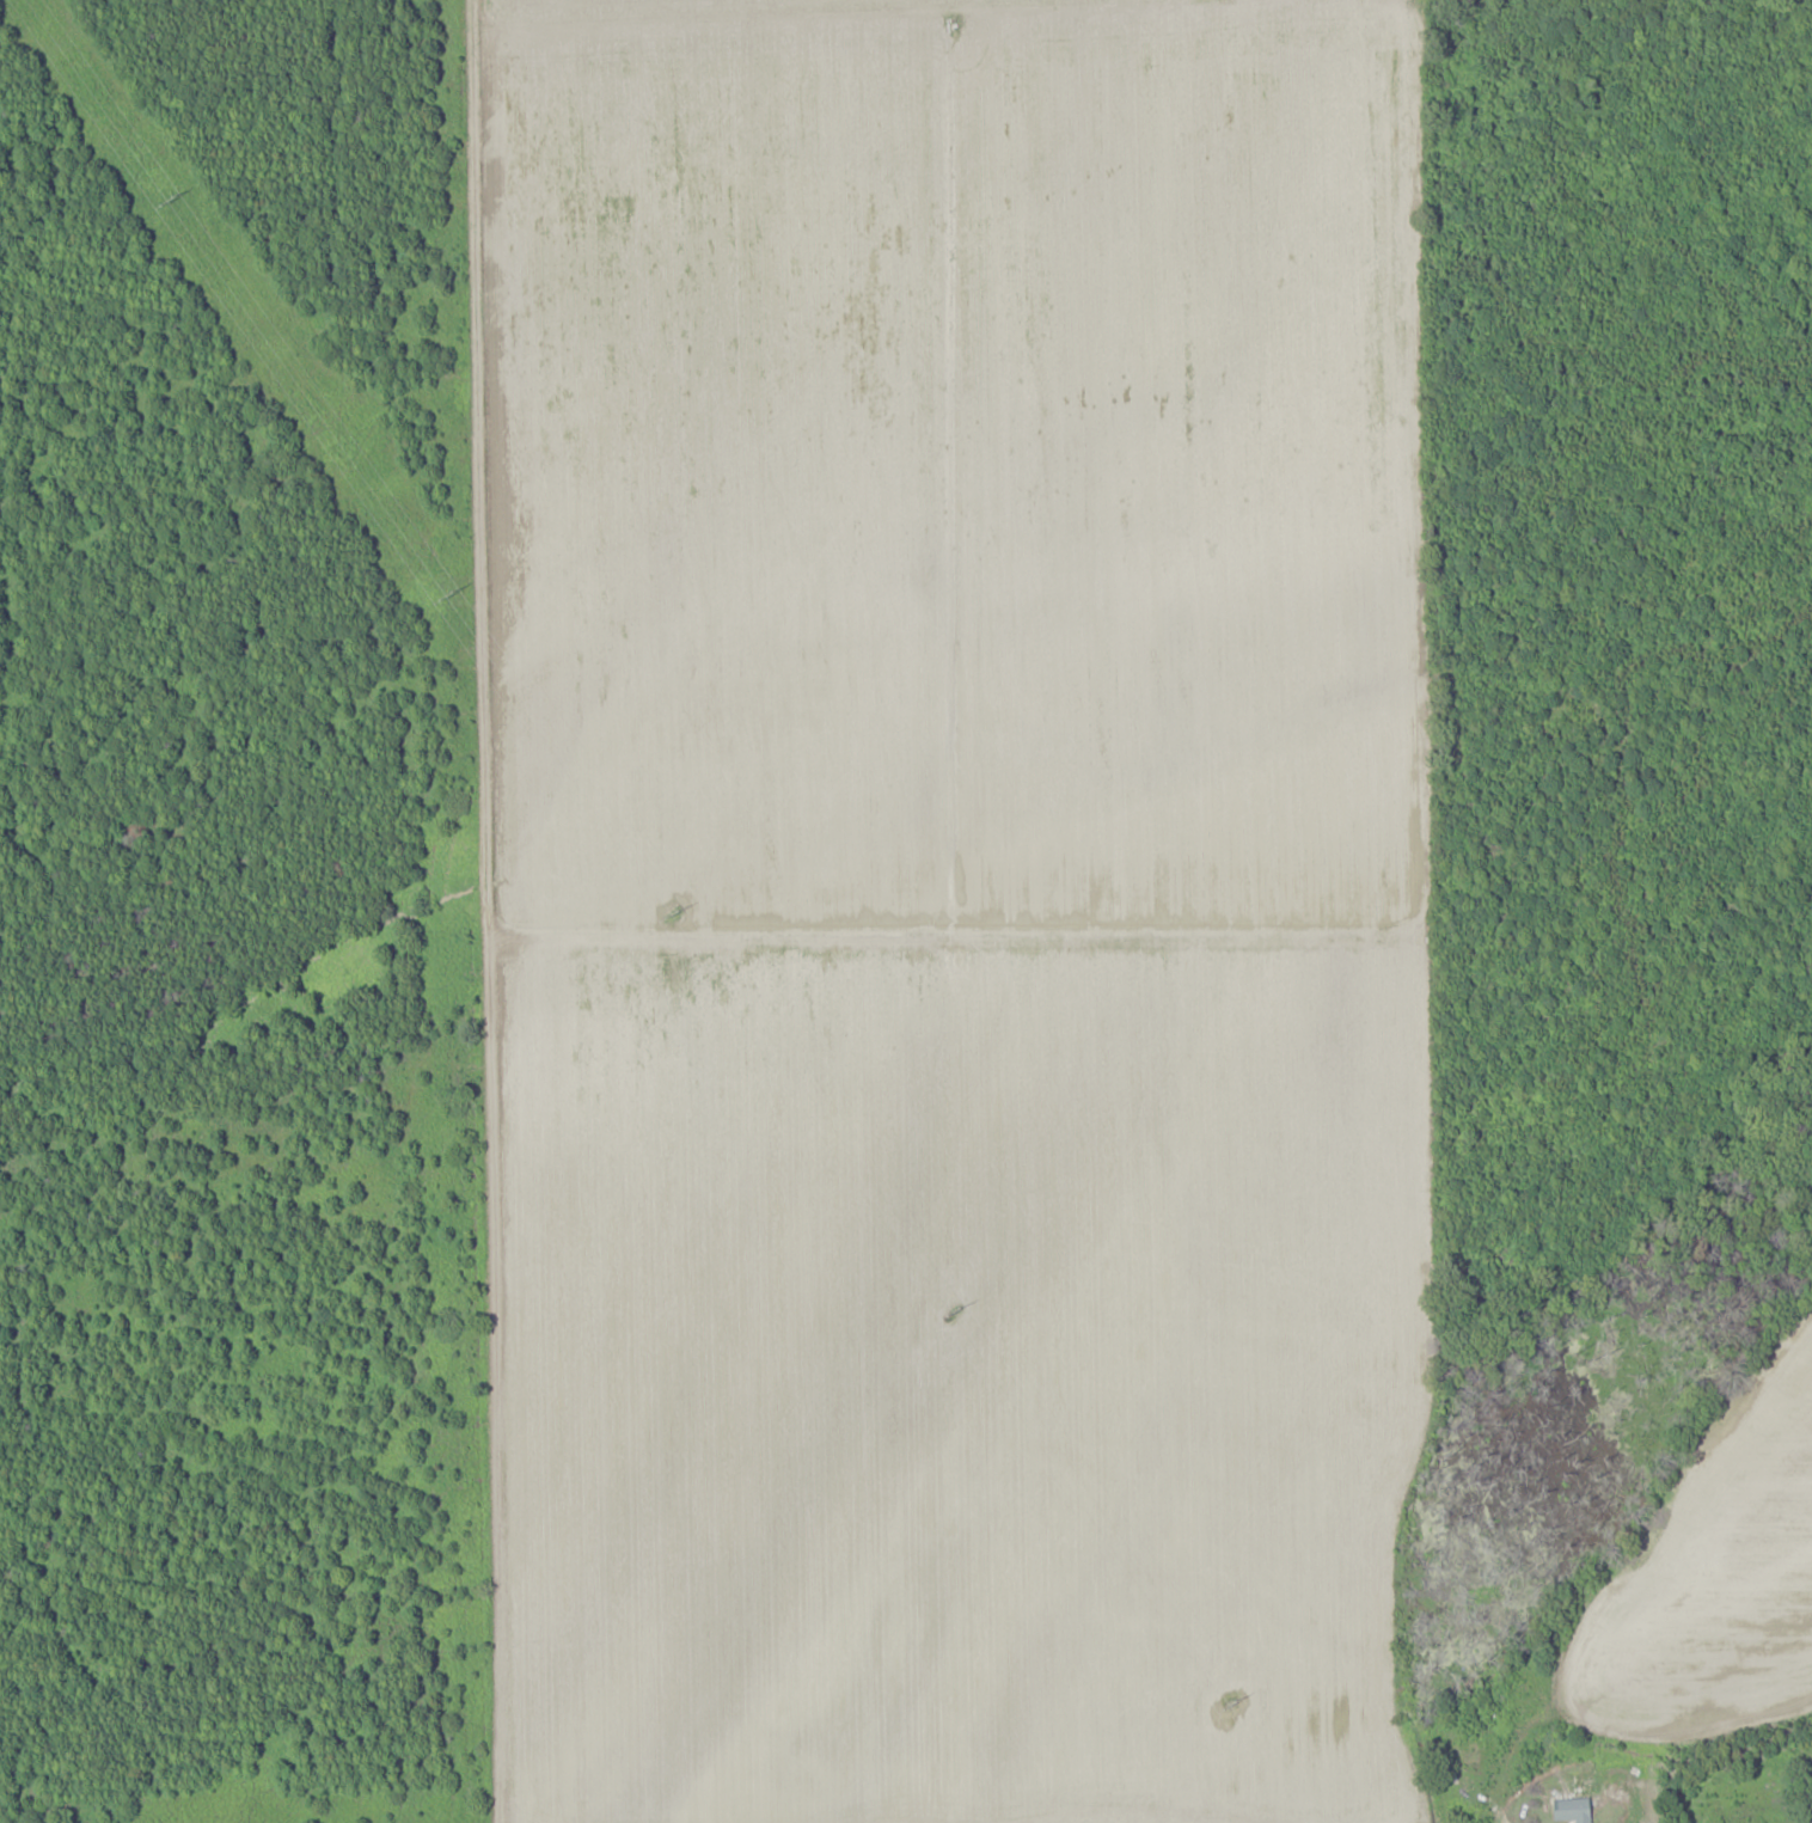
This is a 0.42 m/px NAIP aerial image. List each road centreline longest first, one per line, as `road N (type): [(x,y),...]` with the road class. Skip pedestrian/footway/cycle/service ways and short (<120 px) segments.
road 1 (track): [(469,0),(499,1822)]

